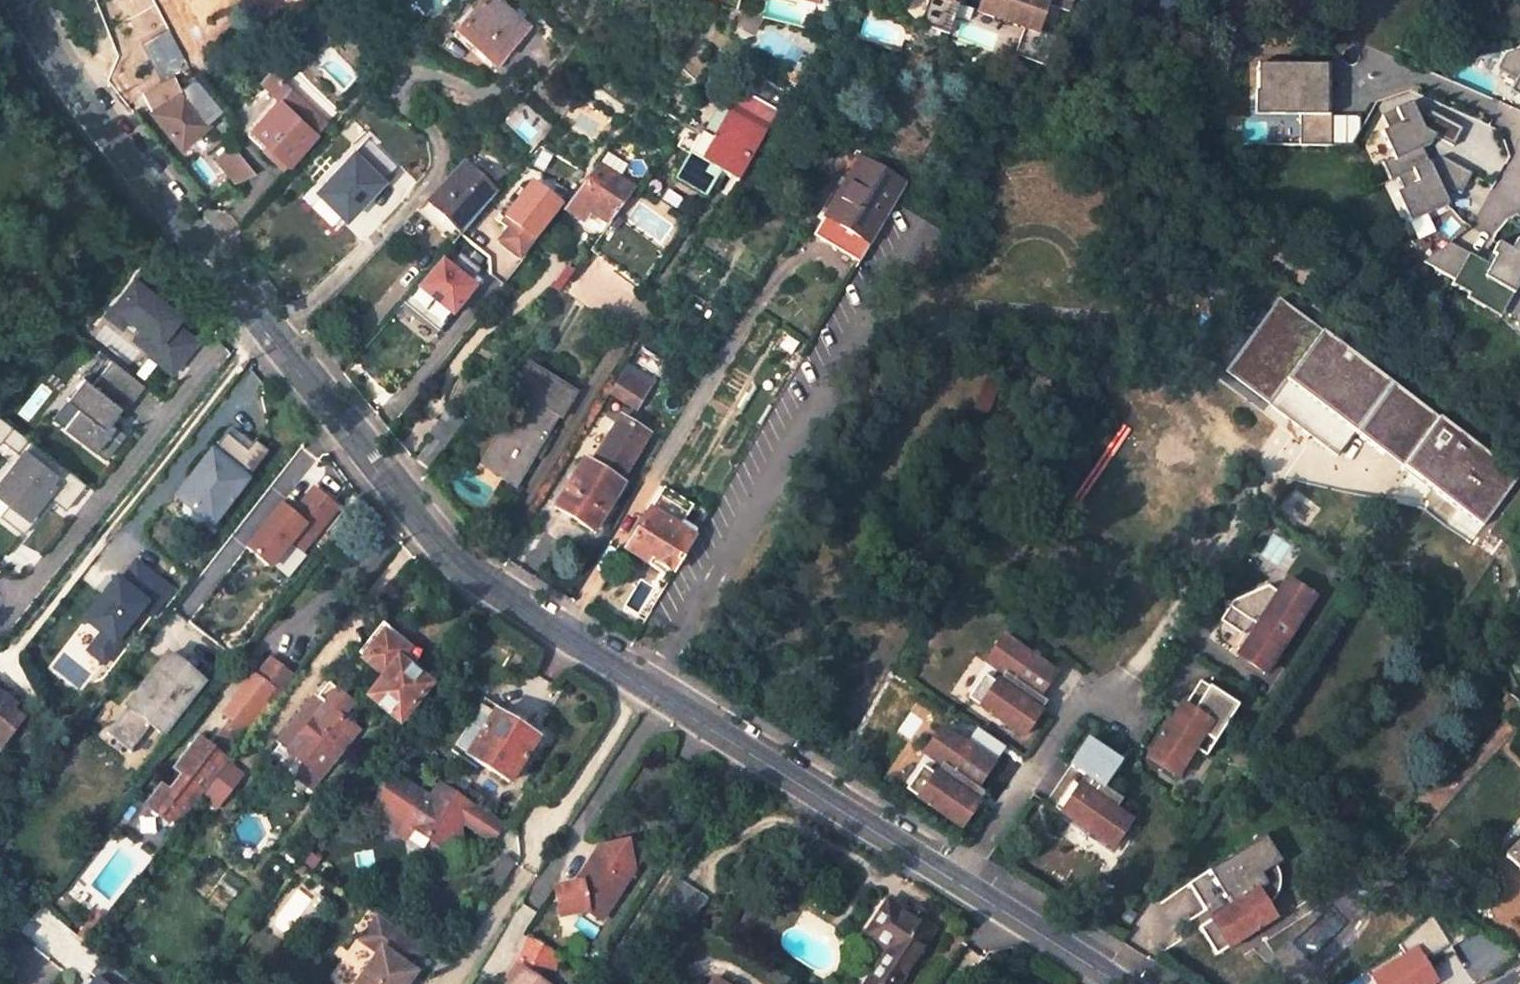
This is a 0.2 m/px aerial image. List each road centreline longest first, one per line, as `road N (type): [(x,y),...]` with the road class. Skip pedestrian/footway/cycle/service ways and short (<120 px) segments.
road 1 (unclassified): [(1118,983),(648,689),(447,553),(76,92),(19,0)]

